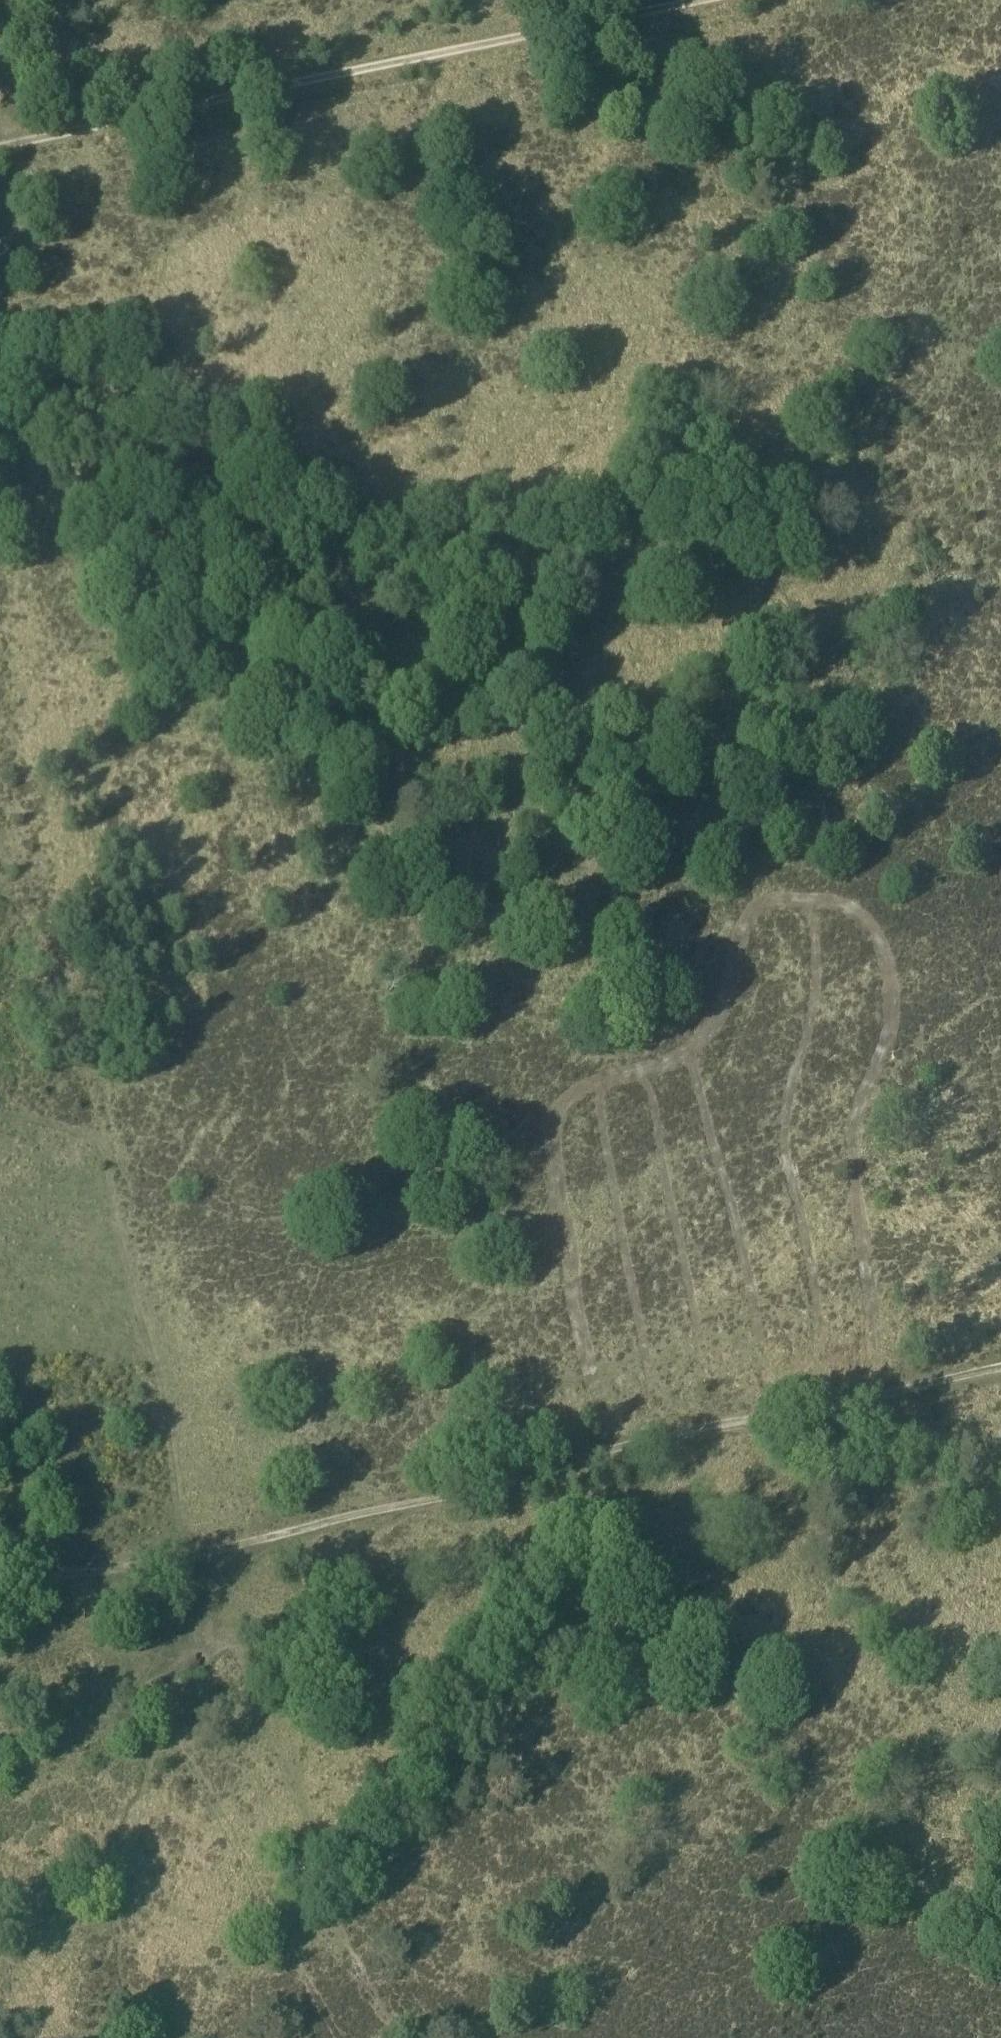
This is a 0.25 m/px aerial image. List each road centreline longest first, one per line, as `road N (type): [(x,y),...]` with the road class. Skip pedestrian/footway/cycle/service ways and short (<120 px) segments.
road 1 (track): [(0,1589),(305,1530),(712,1429),(1000,1370)]
road 2 (track): [(690,0),(0,149)]

